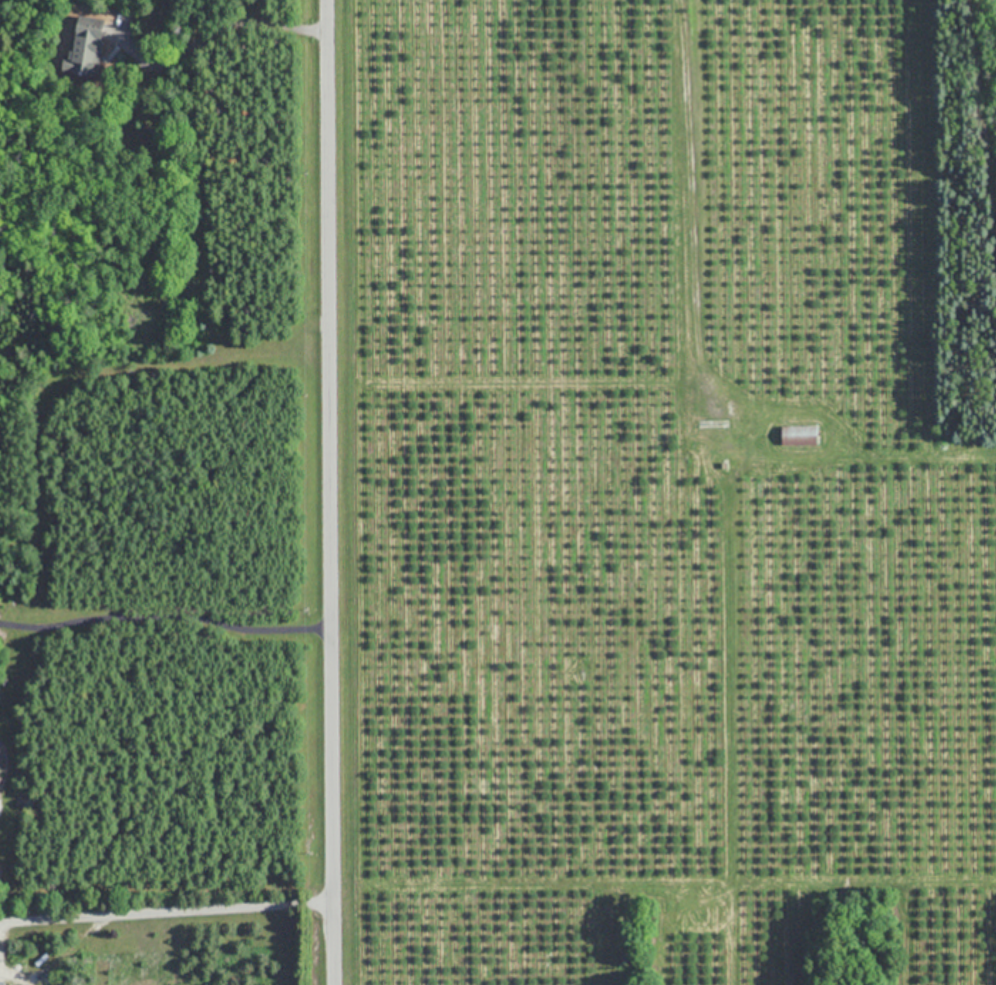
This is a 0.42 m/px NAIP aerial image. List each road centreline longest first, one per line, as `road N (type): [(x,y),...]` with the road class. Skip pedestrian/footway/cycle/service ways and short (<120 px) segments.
road 1 (residential): [(335,984),(326,0)]

